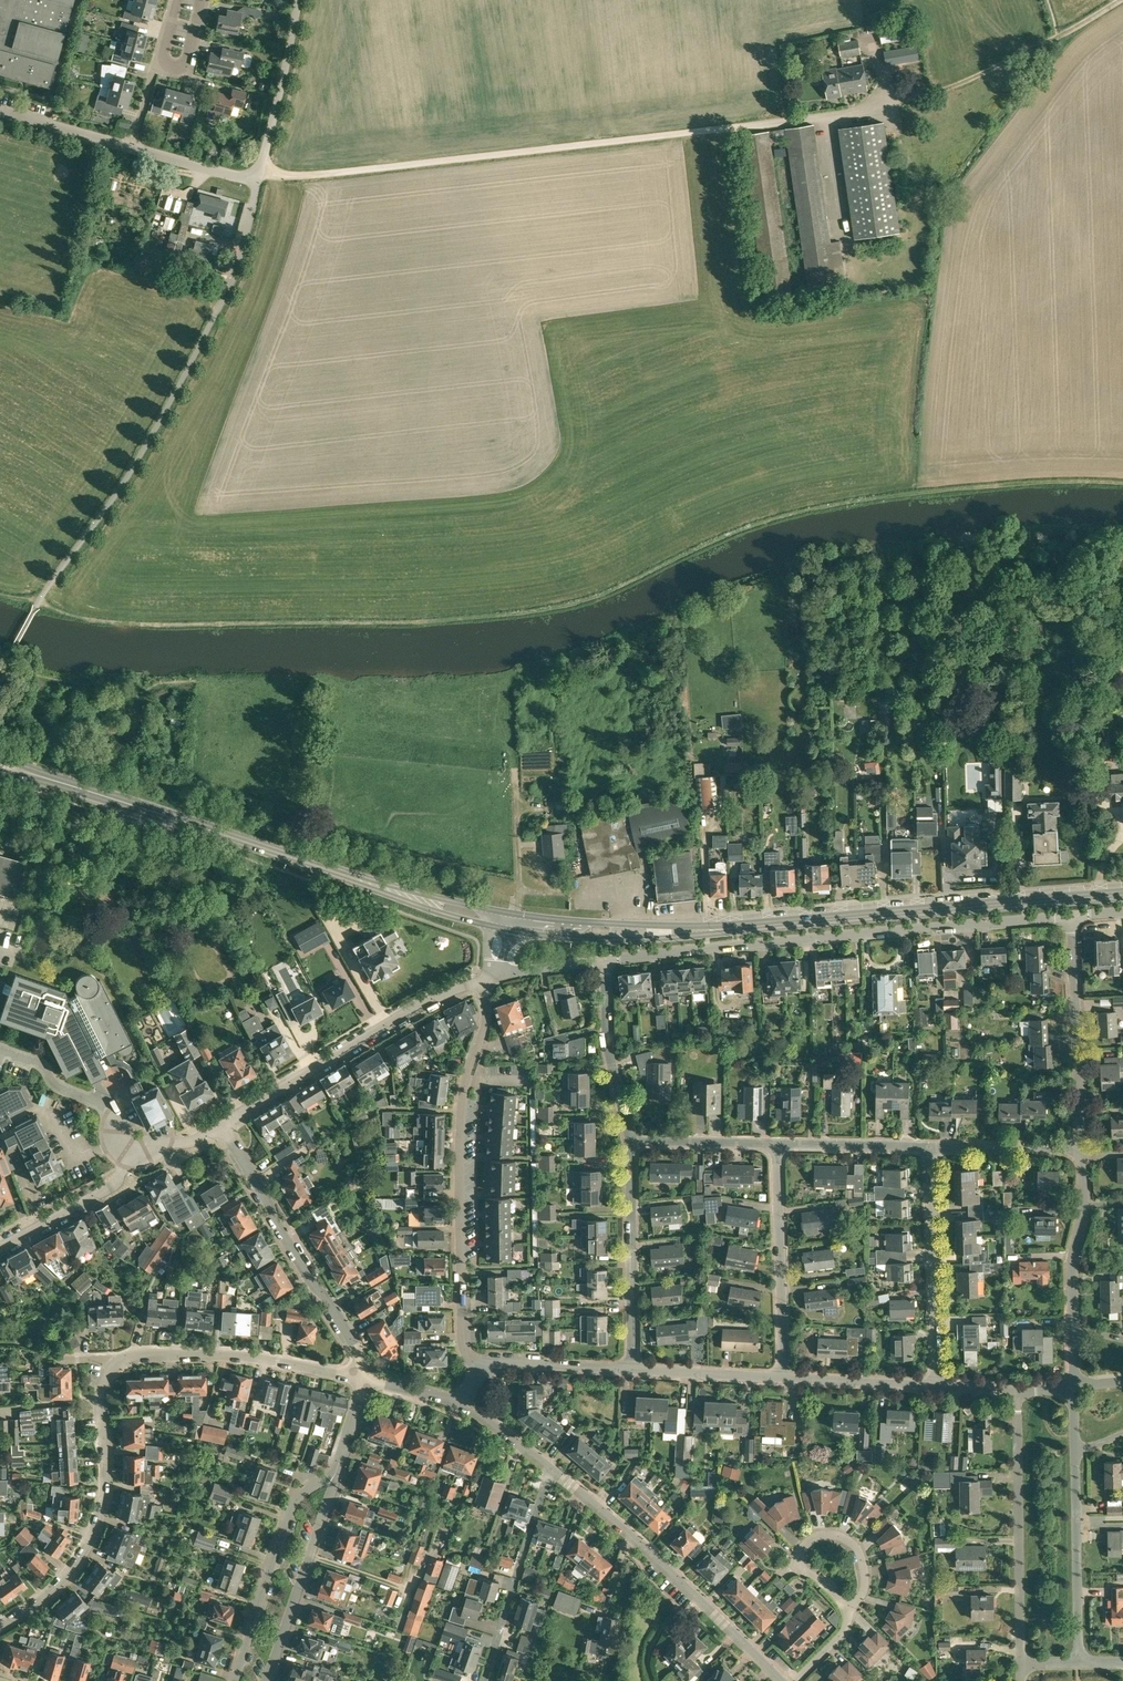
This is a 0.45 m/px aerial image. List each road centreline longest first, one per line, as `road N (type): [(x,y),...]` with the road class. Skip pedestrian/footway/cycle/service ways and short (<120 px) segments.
road 1 (track): [(258,177),(862,108),(951,86),(1058,36)]
road 2 (residential): [(608,959),(1070,916)]
road 3 (primary): [(1122,897),(709,930)]
road 4 (residential): [(480,1363),(462,1344),(459,1104),(487,1010),(479,978)]
road 5 (primary): [(362,881),(0,765)]
road 6 (residential): [(780,1680),(646,1548),(549,1467)]
road 7 (residential): [(0,1627),(71,1574),(104,1515),(101,1380),(109,1366)]
road 8 (unclassified): [(220,1125),(410,1009),(479,978)]
road 9 (residential): [(361,1378),(346,1331),(220,1125)]
road 10 (residential): [(1077,1663),(1072,1386)]
road 11 (residential): [(1020,1663),(1017,1391)]
road 12 (residential): [(361,1378),(268,1361),(120,1359)]
road 13 (residential): [(337,1471),(293,1502),(236,1680)]
road 14 (residential): [(1072,1386),(1081,1146)]
road 15 (residential): [(935,1385),(929,1145)]
road 16 (residential): [(783,1377),(778,1143)]
road 17 (residential): [(1081,1146),(1070,916)]
road 18 (residential): [(631,1369),(631,1141)]
road 19 (residential): [(486,1680),(549,1467)]
road 20 (residential): [(267,1680),(337,1471)]
road 21 (primary): [(709,930),(505,913)]
road 22 (primary): [(511,930),(598,942),(709,930)]
road 23 (residential): [(631,1141),(607,1044),(608,959)]
road 24 (residential): [(139,1160),(108,1109),(57,1086),(39,1065),(0,1053)]
road 25 (residential): [(258,177),(299,0)]
road 26 (unclassified): [(0,1247),(112,1186),(139,1160)]
road 27 (residential): [(783,1377),(631,1369)]
road 28 (residential): [(935,1385),(783,1377)]
road 29 (residential): [(1081,1146),(929,1145)]
road 30 (residential): [(631,1369),(480,1363)]
road 31 (residential): [(929,1145),(778,1143)]
road 32 (residential): [(778,1143),(631,1141)]
road 33 (primary): [(505,913),(362,881)]
road 34 (residential): [(133,148),(0,110)]
road 35 (primary): [(362,881),(410,904),(492,926)]
road 36 (residential): [(796,1559),(817,1539),(846,1541),(863,1580),(852,1611)]
road 37 (residential): [(258,177),(133,148)]
road 38 (residential): [(225,299),(258,177)]

